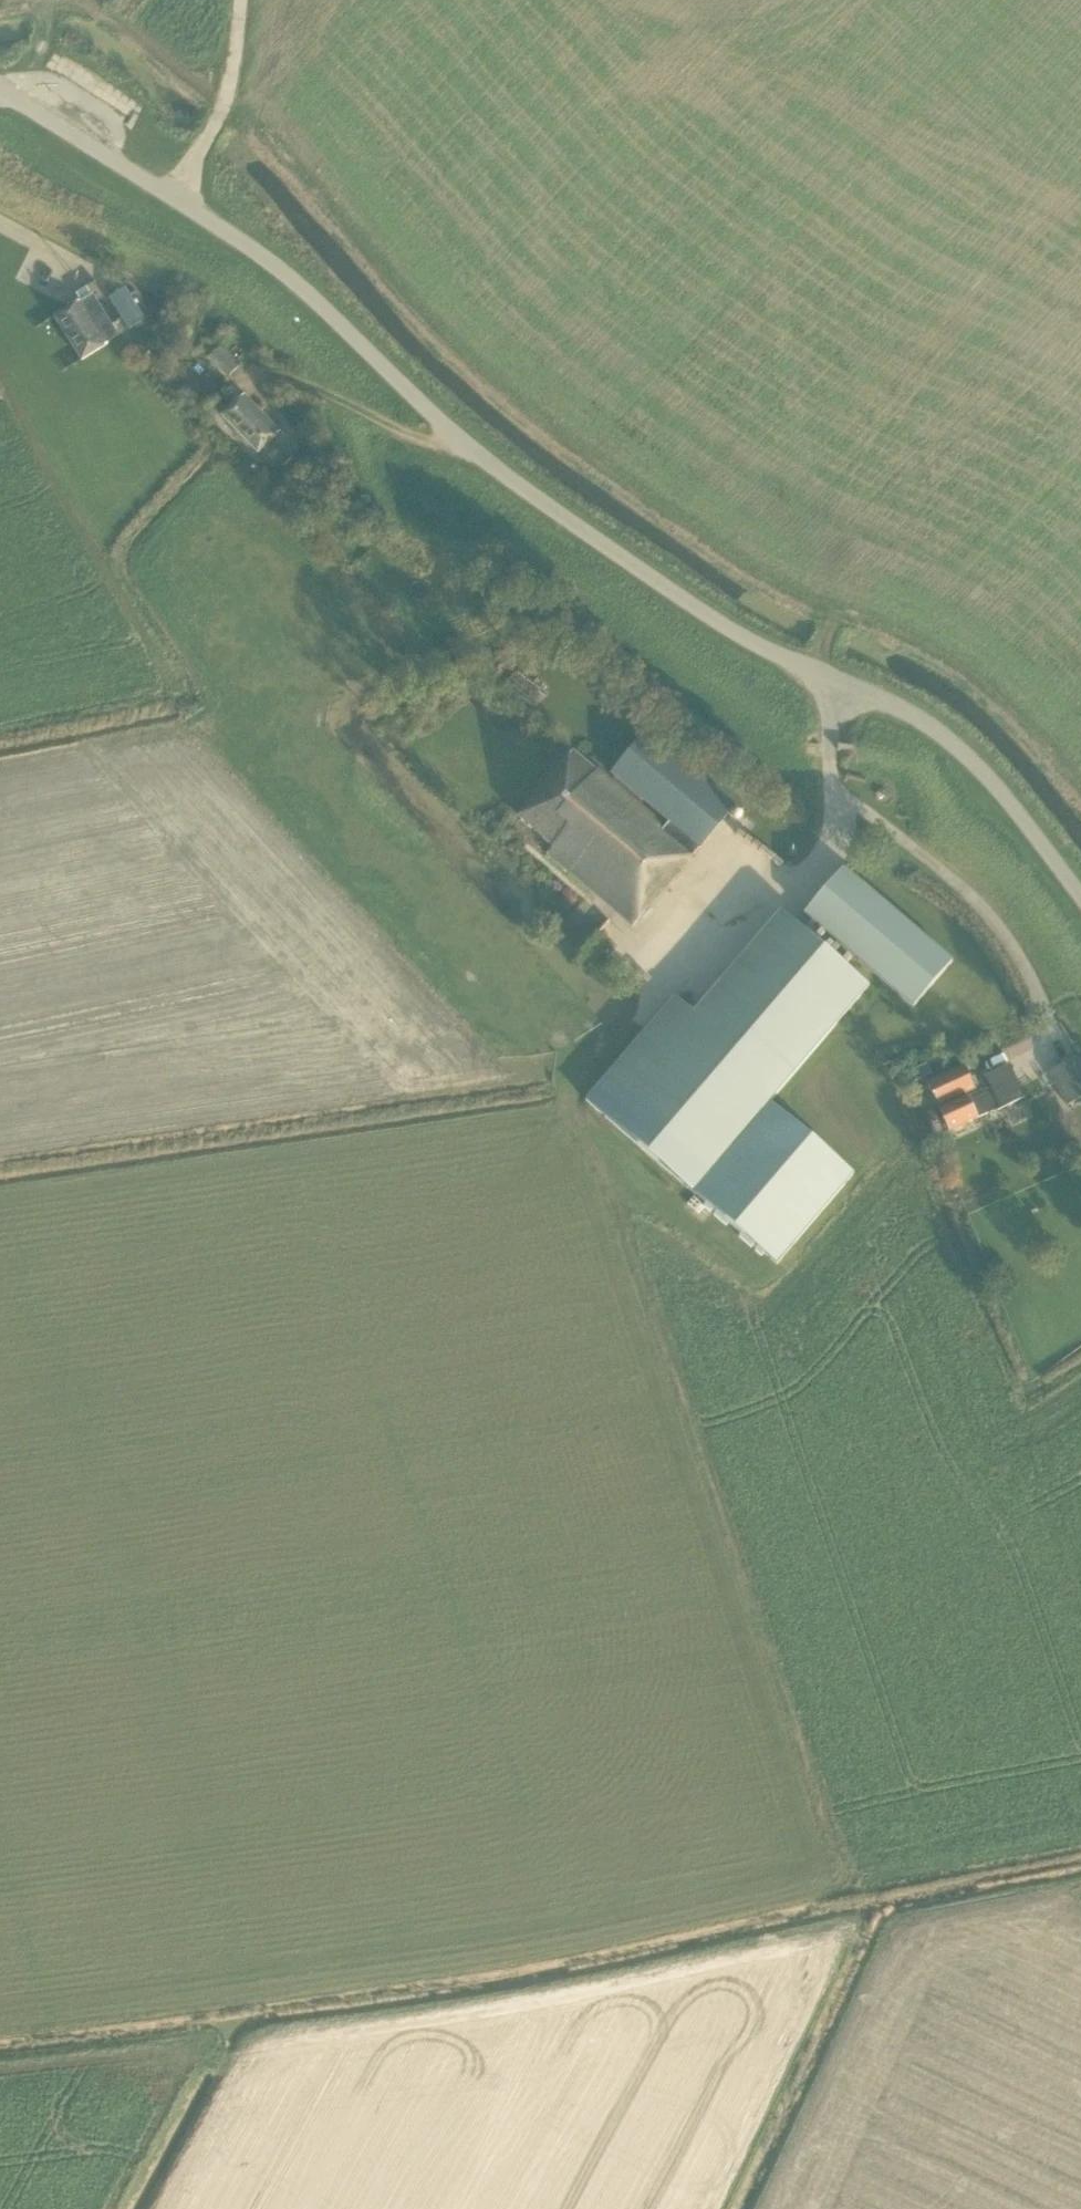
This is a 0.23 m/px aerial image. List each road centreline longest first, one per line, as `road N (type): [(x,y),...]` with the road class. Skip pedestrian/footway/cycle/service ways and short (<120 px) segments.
road 1 (unclassified): [(1080,894),(1005,794),(943,736),(701,612),(445,423),(283,275),(0,92)]
road 2 (track): [(175,202),(226,94),(242,0)]

